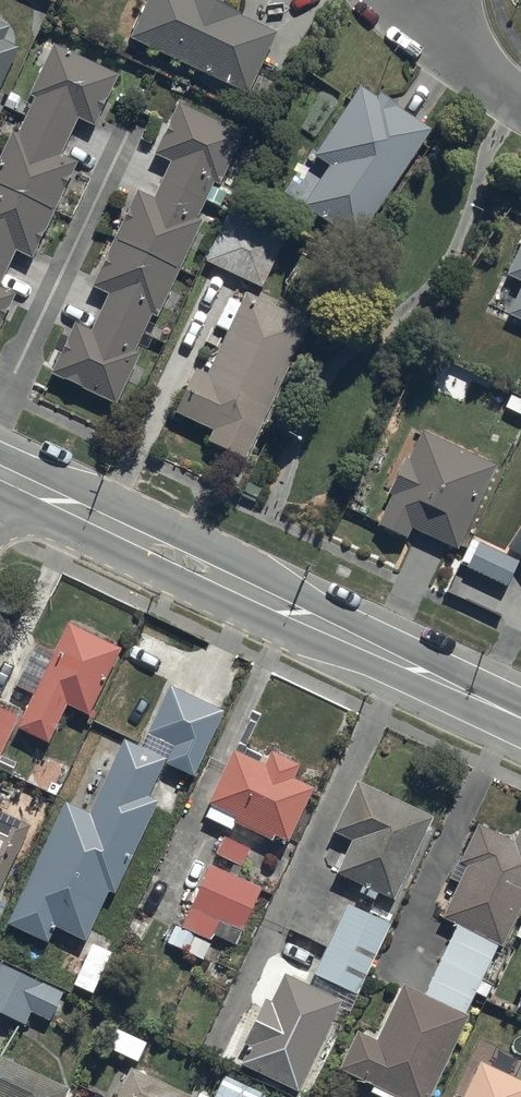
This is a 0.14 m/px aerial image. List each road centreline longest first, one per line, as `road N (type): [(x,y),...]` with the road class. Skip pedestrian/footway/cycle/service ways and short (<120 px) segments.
road 1 (tertiary): [(0,472),(520,718)]
road 2 (residential): [(520,102),(415,0)]

